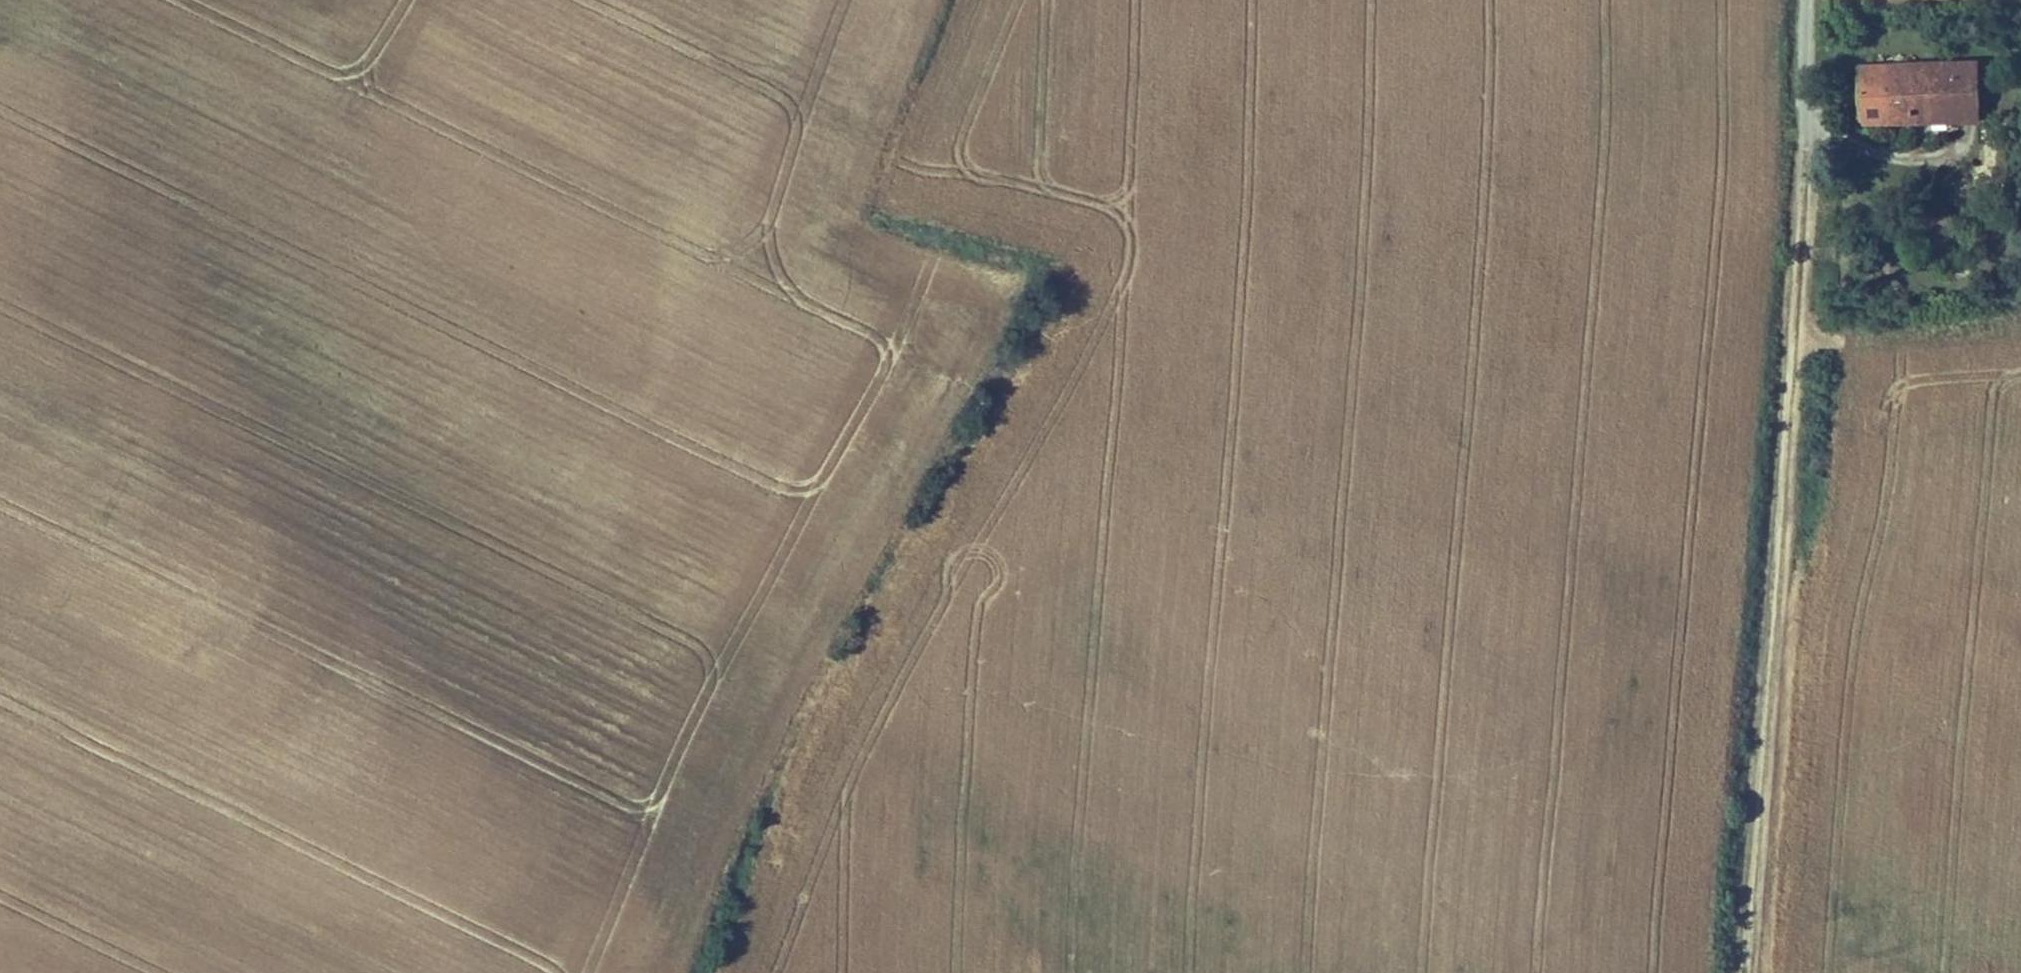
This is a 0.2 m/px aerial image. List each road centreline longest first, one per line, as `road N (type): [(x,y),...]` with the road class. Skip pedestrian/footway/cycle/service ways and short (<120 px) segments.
road 1 (track): [(1807,145),(1738,972)]
road 2 (unclassified): [(1811,0),(1807,145)]

